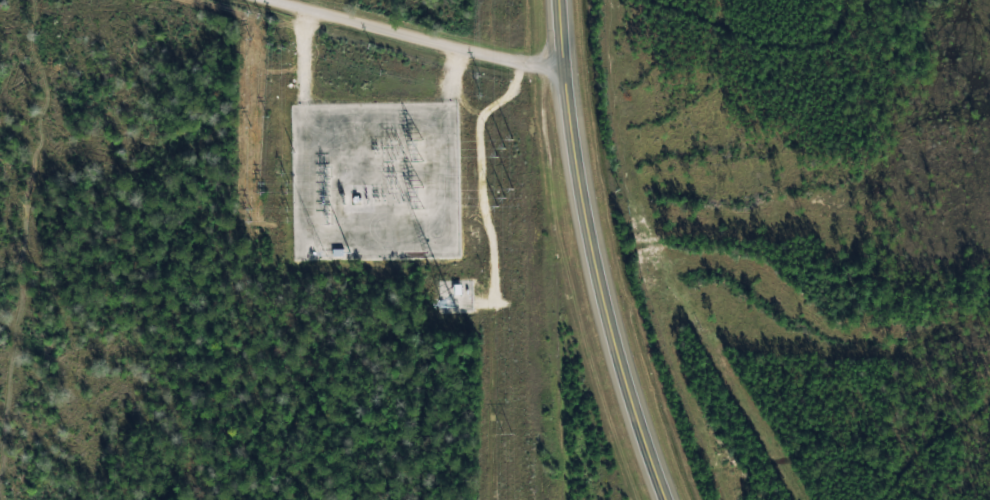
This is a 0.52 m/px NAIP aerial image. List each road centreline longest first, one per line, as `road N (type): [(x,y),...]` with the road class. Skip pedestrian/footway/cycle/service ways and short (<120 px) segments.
road 1 (secondary): [(561,0),(574,136),(602,286),(668,499)]
road 2 (residential): [(338,0),(538,43),(566,65)]

